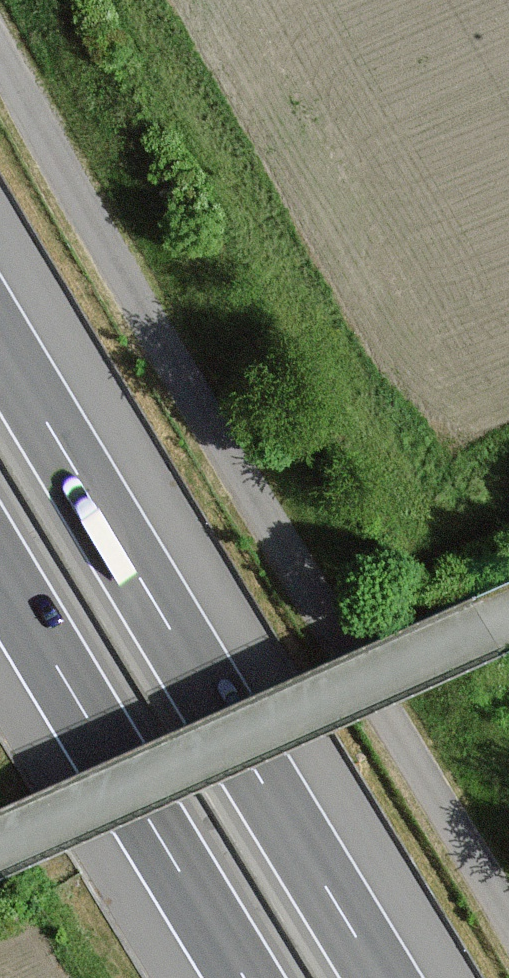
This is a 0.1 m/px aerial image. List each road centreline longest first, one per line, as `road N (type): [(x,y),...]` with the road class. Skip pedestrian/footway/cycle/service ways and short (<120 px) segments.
road 1 (unclassified): [(0,50),(241,482),(508,918)]
road 2 (motorway): [(383,977),(0,341)]
road 3 (unclassified): [(508,618),(0,845)]
road 4 (motorway): [(0,573),(245,977)]

